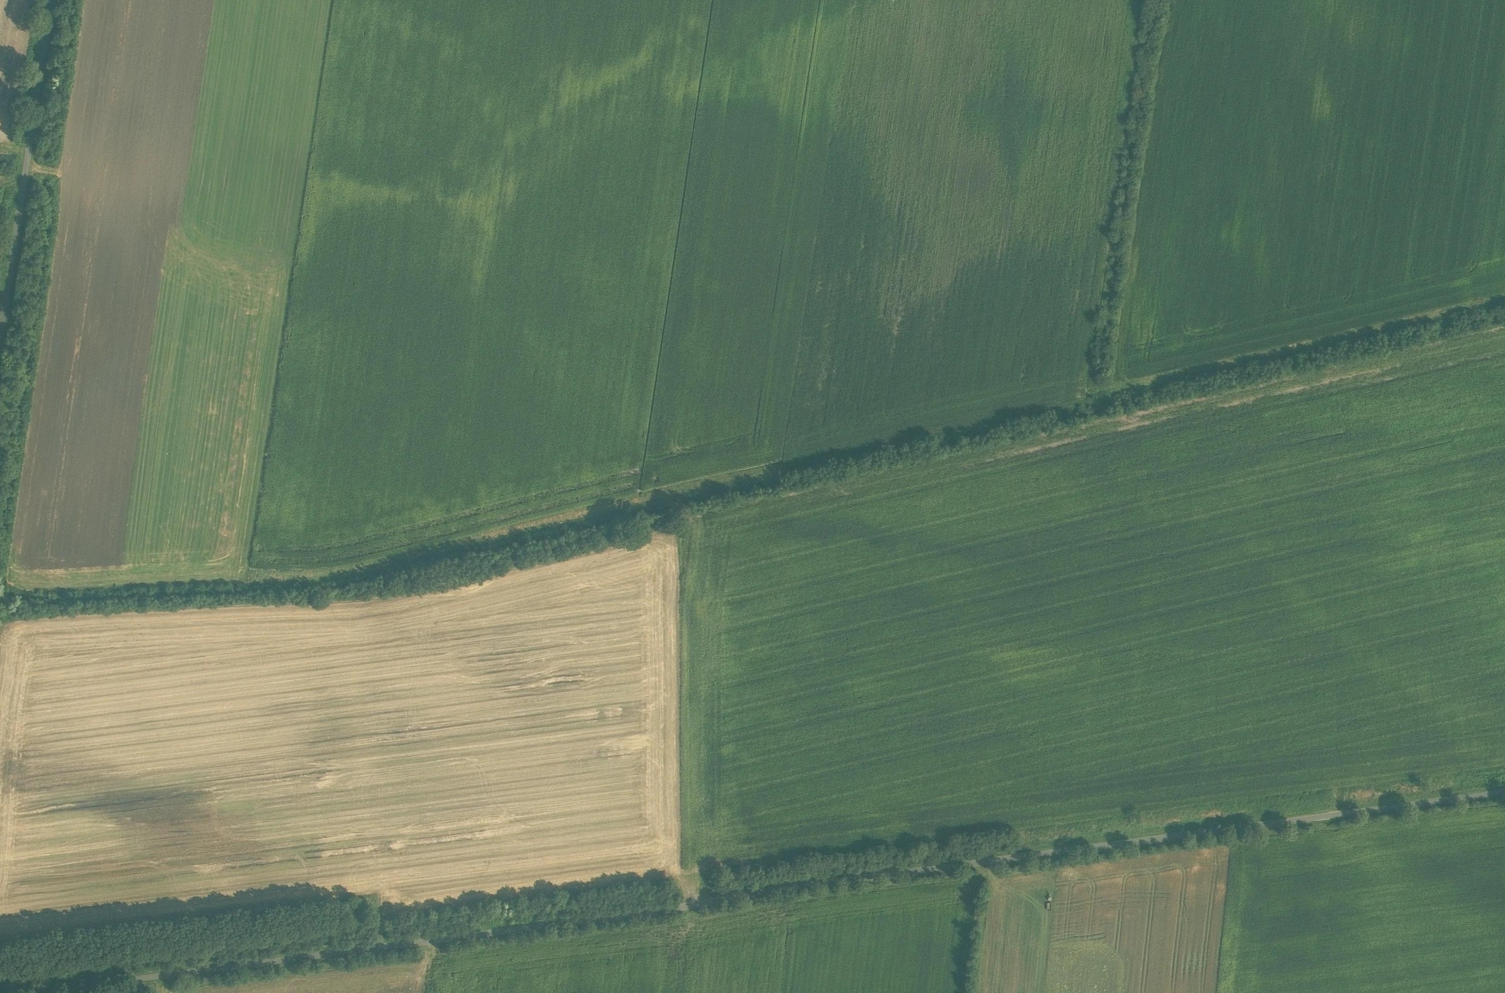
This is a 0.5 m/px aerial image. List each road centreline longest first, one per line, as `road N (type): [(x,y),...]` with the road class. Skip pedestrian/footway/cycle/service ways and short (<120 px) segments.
road 1 (unclassified): [(1504,790),(717,896),(594,922),(13,992)]
road 2 (unclassified): [(51,0),(0,338)]

